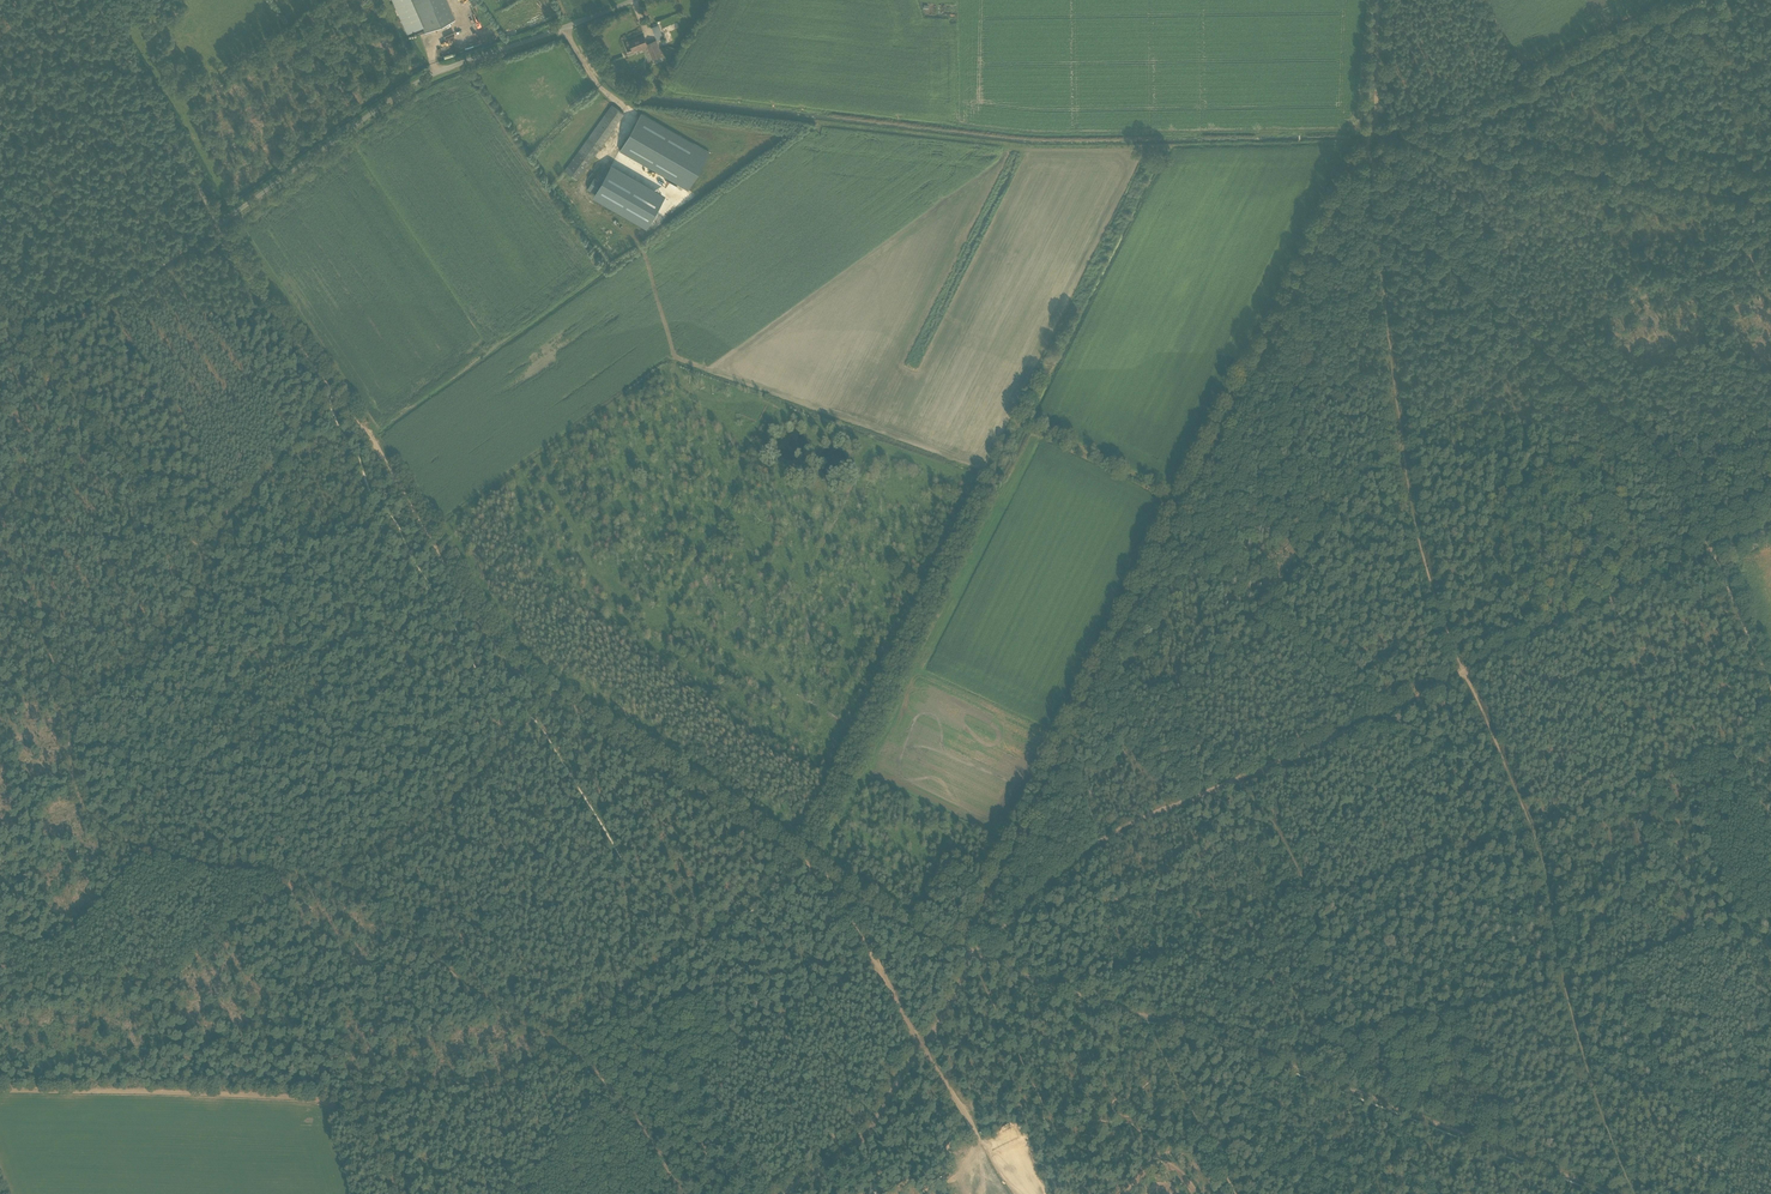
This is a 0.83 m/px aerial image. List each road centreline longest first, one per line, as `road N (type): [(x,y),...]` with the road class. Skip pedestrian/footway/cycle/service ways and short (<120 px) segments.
road 1 (track): [(1371,145),(959,952)]
road 2 (unclassified): [(221,224),(439,72),(633,0)]
road 3 (track): [(565,702),(502,658),(373,444),(332,394)]
road 4 (track): [(325,880),(249,913),(161,985),(47,983),(16,994),(0,1011)]
road 5 (track): [(1708,0),(1530,82),(1378,132)]
road 6 (track): [(0,1092),(285,1098),(318,1102),(345,1119)]
road 7 (track): [(1233,782),(1100,845),(989,943)]
road 8 (track): [(554,1045),(439,967),(386,911),(325,880)]
road 9 (track): [(1143,1017),(1409,1116)]
road 10 (track): [(1598,1098),(1532,832)]
road 11 (track): [(200,548),(33,344)]
road 12 (unclassified): [(221,224),(95,0)]
road 13 (track): [(1664,464),(1705,530),(1770,682)]
road 14 (track): [(1464,672),(1429,577),(1405,447)]
road 15 (track): [(1343,1044),(1565,985)]
road 16 (track): [(345,1119),(403,1091),(511,1082),(554,1045)]
road 17 (track): [(1315,905),(1532,832)]
road 18 (track): [(1378,153),(1395,168),(1424,233),(1518,326)]
road 19 (track): [(1542,348),(1747,256)]
road 20 (track): [(33,344),(170,265),(221,224)]
road 21 (track): [(62,701),(155,654),(192,596),(200,548)]
road 22 (track): [(1575,618),(1770,528)]
road 23 (track): [(1409,1116),(1608,1193)]
road 24 (track): [(787,1193),(871,1132),(923,1045)]
road 25 (unclassified): [(332,394),(221,224)]
road 26 (track): [(1394,355),(1378,153)]
road 27 (track): [(730,812),(565,702)]
road 28 (track): [(827,879),(923,1045)]
road 29 (track): [(795,856),(907,931),(959,952)]
road 30 (track): [(150,852),(109,835),(86,804),(70,762),(62,701)]
road 31 (track): [(1185,513),(1124,474),(1022,427)]
road 32 (track): [(150,852),(77,929),(0,939)]
road 33 (track): [(1734,928),(1565,985)]
road 34 (track): [(325,880),(150,852)]
road 35 (track): [(976,958),(1143,1017)]
road 36 (track): [(1770,1075),(1682,1095),(1598,1098)]
road 37 (track): [(1532,832),(1464,672)]
road 38 (track): [(1405,447),(1542,348)]
road 39 (track): [(1003,1193),(923,1045)]
road 40 (track): [(1542,348),(1660,460)]
road 41 (track): [(325,880),(416,833),(456,799)]
road 42 (track): [(554,1045),(676,954)]
road 43 (track): [(0,540),(114,444)]
road 44 (track): [(1384,0),(1378,132),(1371,145)]
road 45 (track): [(1315,905),(1326,1003),(1343,1044)]
road 46 (track): [(1532,832),(1664,780)]
road 47 (track): [(243,502),(338,401)]
road 48 (track): [(622,1107),(516,1193)]
road 49 (track): [(1380,718),(1256,771)]
road 50 (track): [(1279,599),(1352,489)]
road 51 (track): [(1464,672),(1575,618)]

